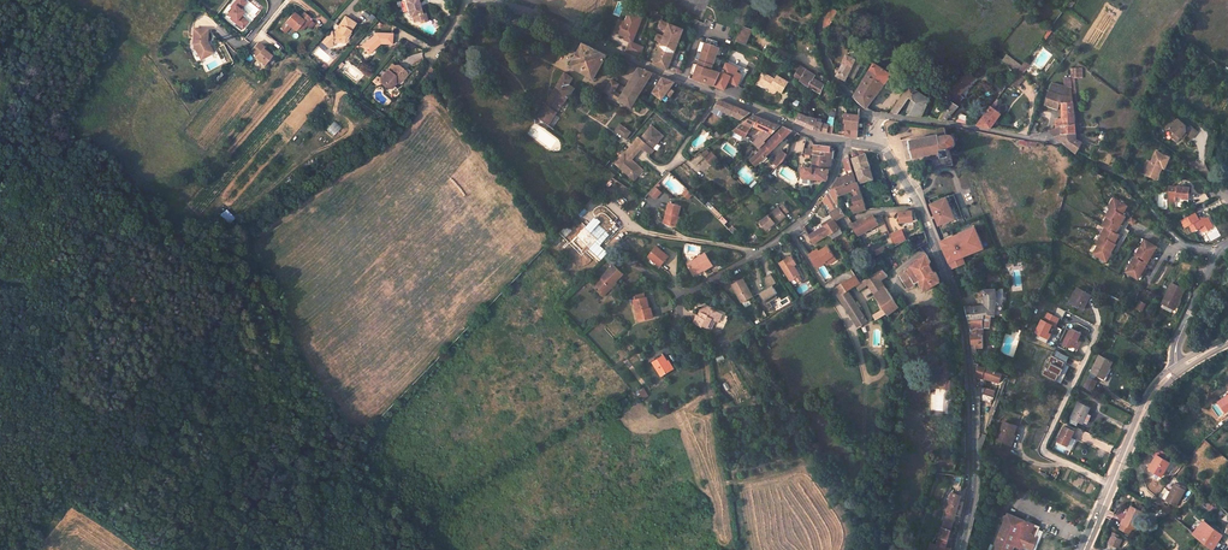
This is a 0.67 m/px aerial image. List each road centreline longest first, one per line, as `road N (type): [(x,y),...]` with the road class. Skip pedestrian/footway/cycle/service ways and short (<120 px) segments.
road 1 (unclassified): [(878,121),(1057,143),(1126,180),(1183,246),(1217,251)]
road 2 (unclassified): [(959,549),(973,476),(965,328),(921,207)]
road 3 (unclassified): [(714,92),(534,14),(483,0)]
road 4 (residential): [(878,121),(832,75),(819,26),(831,0)]
road 5 (unclassified): [(842,141),(714,92)]
road 6 (secondary): [(1178,368),(1140,417),(1111,486)]
road 7 (residential): [(790,231),(683,299)]
road 8 (unclassified): [(1178,368),(1175,349),(1217,251)]

